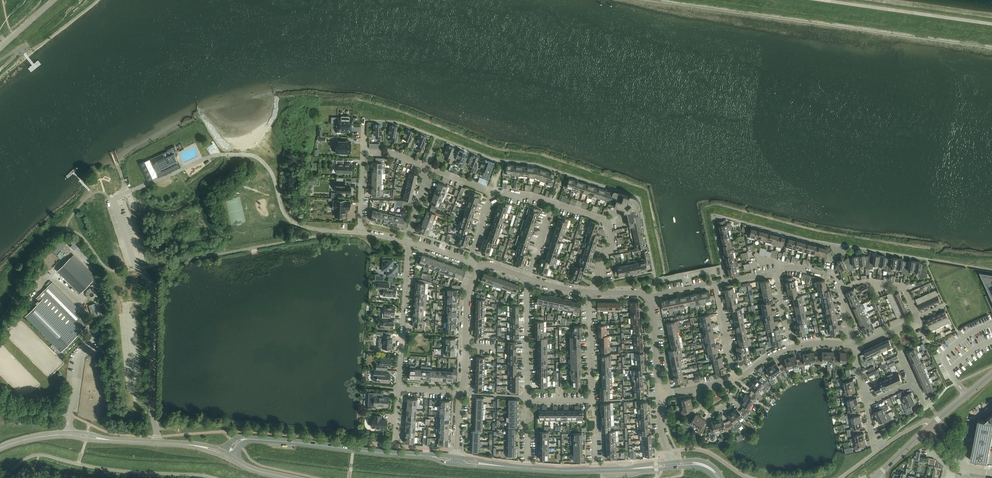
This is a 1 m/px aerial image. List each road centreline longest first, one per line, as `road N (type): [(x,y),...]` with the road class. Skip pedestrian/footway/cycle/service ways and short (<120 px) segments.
road 1 (residential): [(590,294),(592,402),(529,401),(528,279)]
road 2 (tertiary): [(226,455),(250,439),(456,460)]
road 3 (unclassified): [(360,234),(292,221),(267,166),(251,155),(213,156),(171,174)]
road 4 (tertiary): [(226,455),(68,434),(0,449)]
road 5 (residential): [(399,389),(410,244)]
road 6 (residential): [(590,294),(613,246),(608,221),(553,203)]
road 7 (residential): [(461,392),(466,302),(478,269)]

